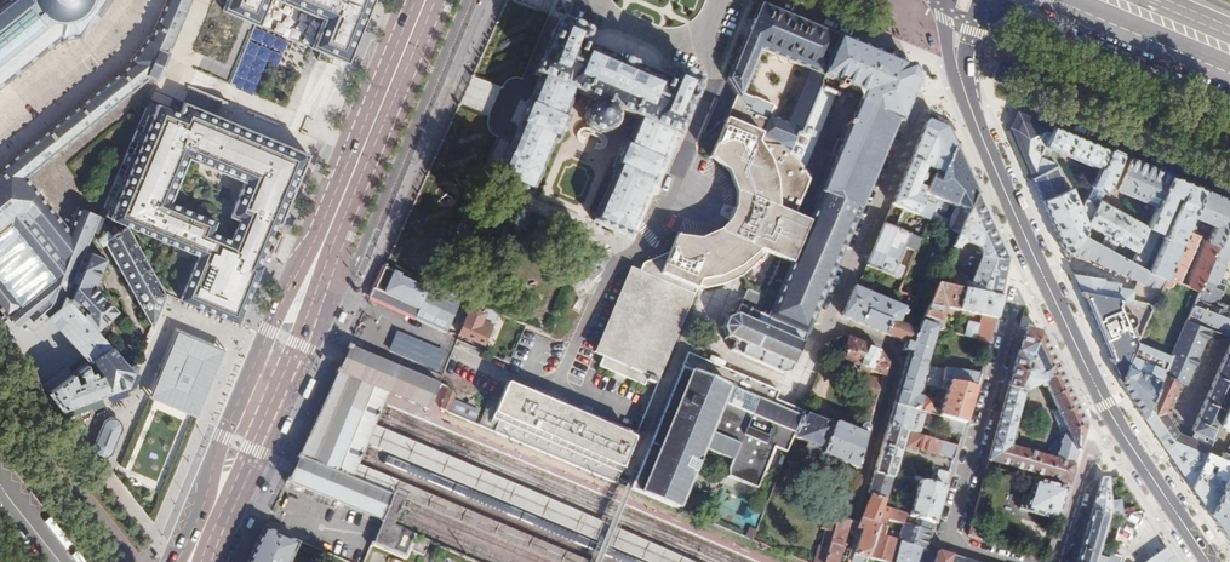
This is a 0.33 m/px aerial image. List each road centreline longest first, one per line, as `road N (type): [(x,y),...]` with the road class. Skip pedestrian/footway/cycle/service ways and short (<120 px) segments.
road 1 (primary): [(416,0),(176,561)]
road 2 (primary): [(210,561),(307,347),(336,241),(437,0)]
road 3 (residential): [(966,89),(945,89),(921,105),(825,321),(886,345),(896,365),(850,517)]
road 4 (residential): [(1049,285),(1017,303),(945,543),(1013,561)]
road 5 (unclassified): [(966,89),(1006,91),(1229,186)]
road 6 (primary): [(1049,285),(966,89)]
road 7 (primary): [(1051,0),(1229,73)]
road 8 (primary): [(1123,430),(1049,285)]
road 9 (primary): [(1213,561),(1123,430)]
road 10 (residential): [(1123,430),(1094,451),(1062,561)]

